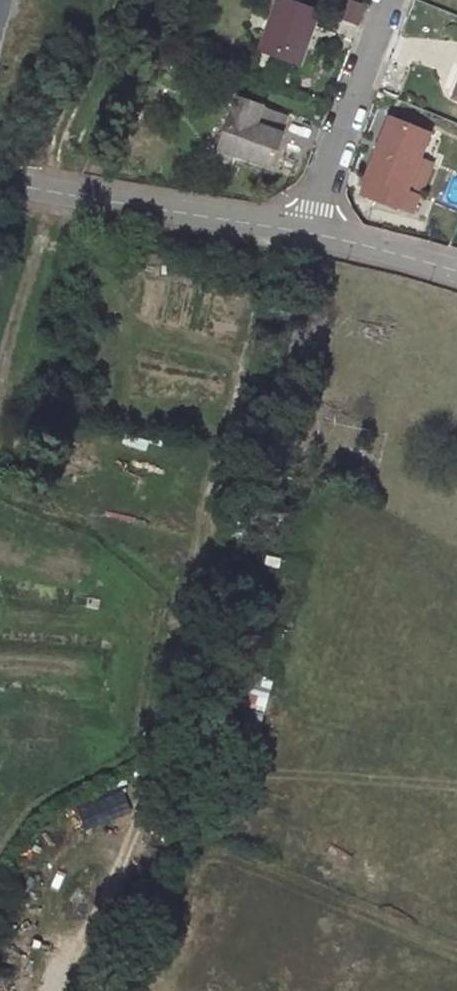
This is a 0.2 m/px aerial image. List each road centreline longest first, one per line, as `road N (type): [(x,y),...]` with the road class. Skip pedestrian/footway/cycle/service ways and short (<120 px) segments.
road 1 (unclassified): [(310,233),(0,180)]
road 2 (residential): [(310,233),(392,0)]
road 3 (unclassified): [(456,268),(310,233)]

